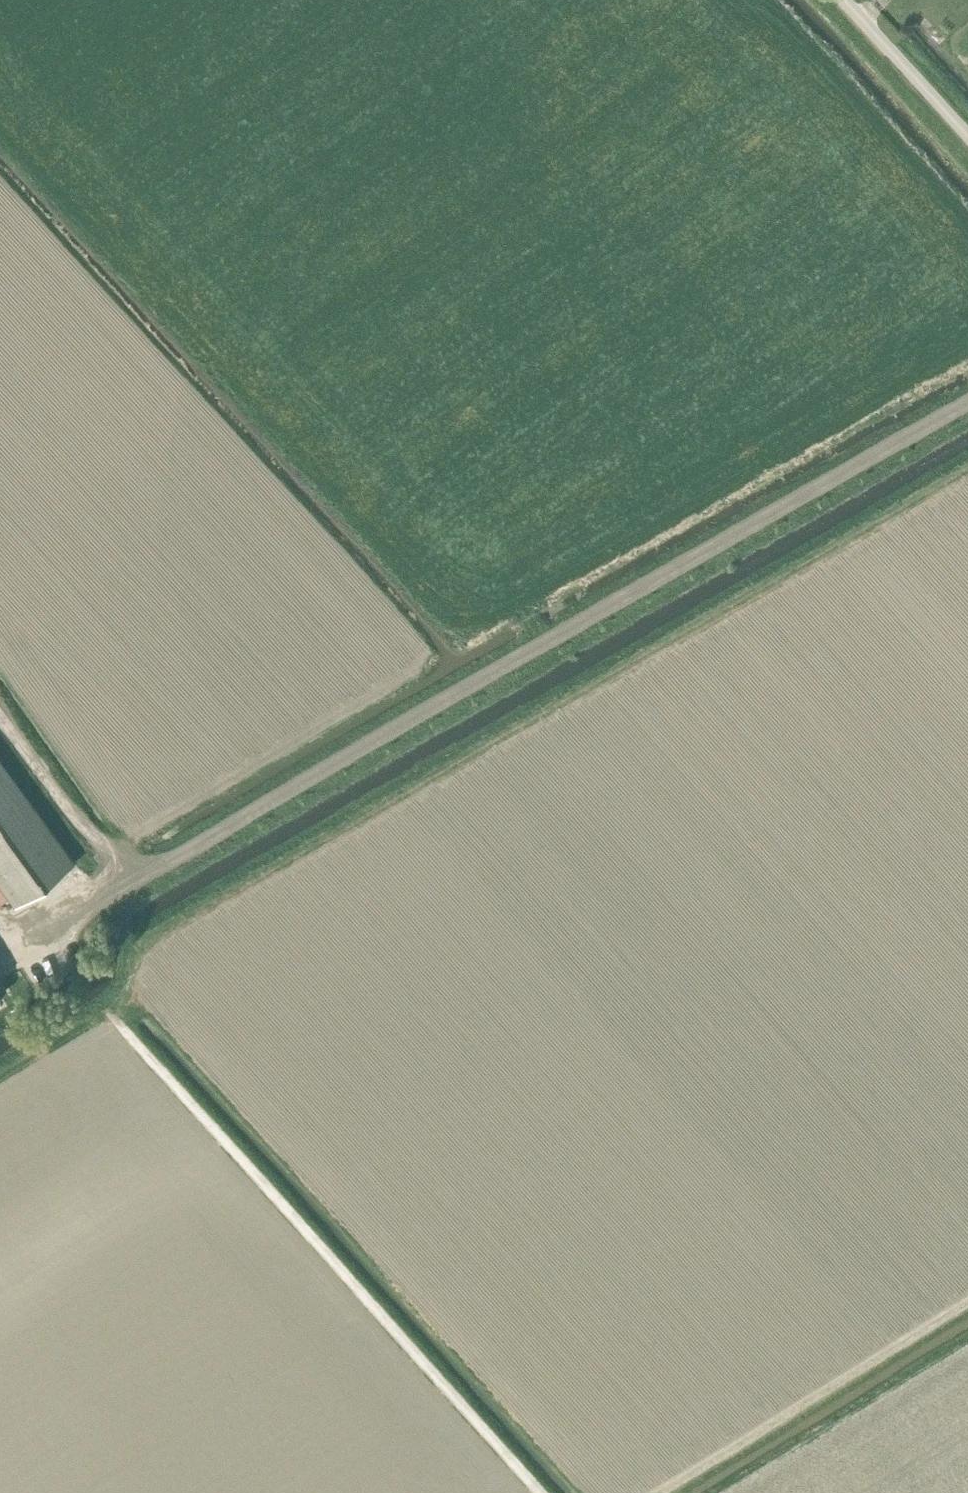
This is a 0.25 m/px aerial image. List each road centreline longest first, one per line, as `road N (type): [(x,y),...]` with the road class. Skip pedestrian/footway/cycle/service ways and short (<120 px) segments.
road 1 (unclassified): [(104,1008),(540,1492)]
road 2 (unclassified): [(967,139),(843,0)]

